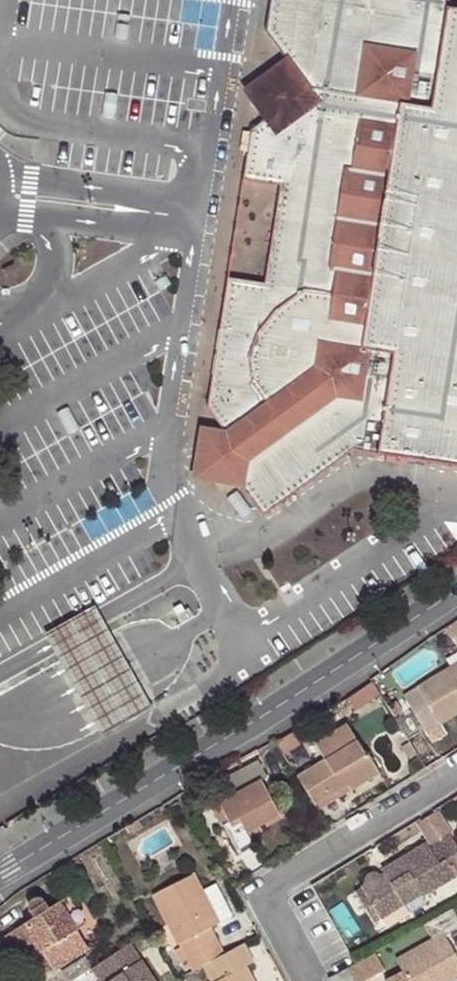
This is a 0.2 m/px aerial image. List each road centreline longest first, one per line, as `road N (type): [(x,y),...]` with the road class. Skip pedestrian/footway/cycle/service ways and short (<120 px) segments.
road 1 (unclassified): [(0,873),(456,594)]
road 2 (residential): [(456,774),(262,893)]

